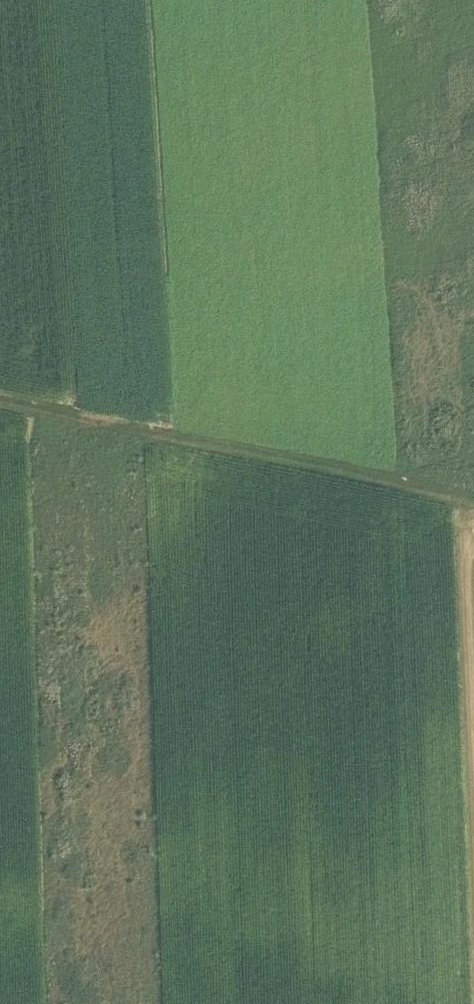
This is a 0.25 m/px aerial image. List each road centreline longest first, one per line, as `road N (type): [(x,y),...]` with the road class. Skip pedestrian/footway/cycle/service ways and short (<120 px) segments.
road 1 (track): [(0,398),(473,509)]

